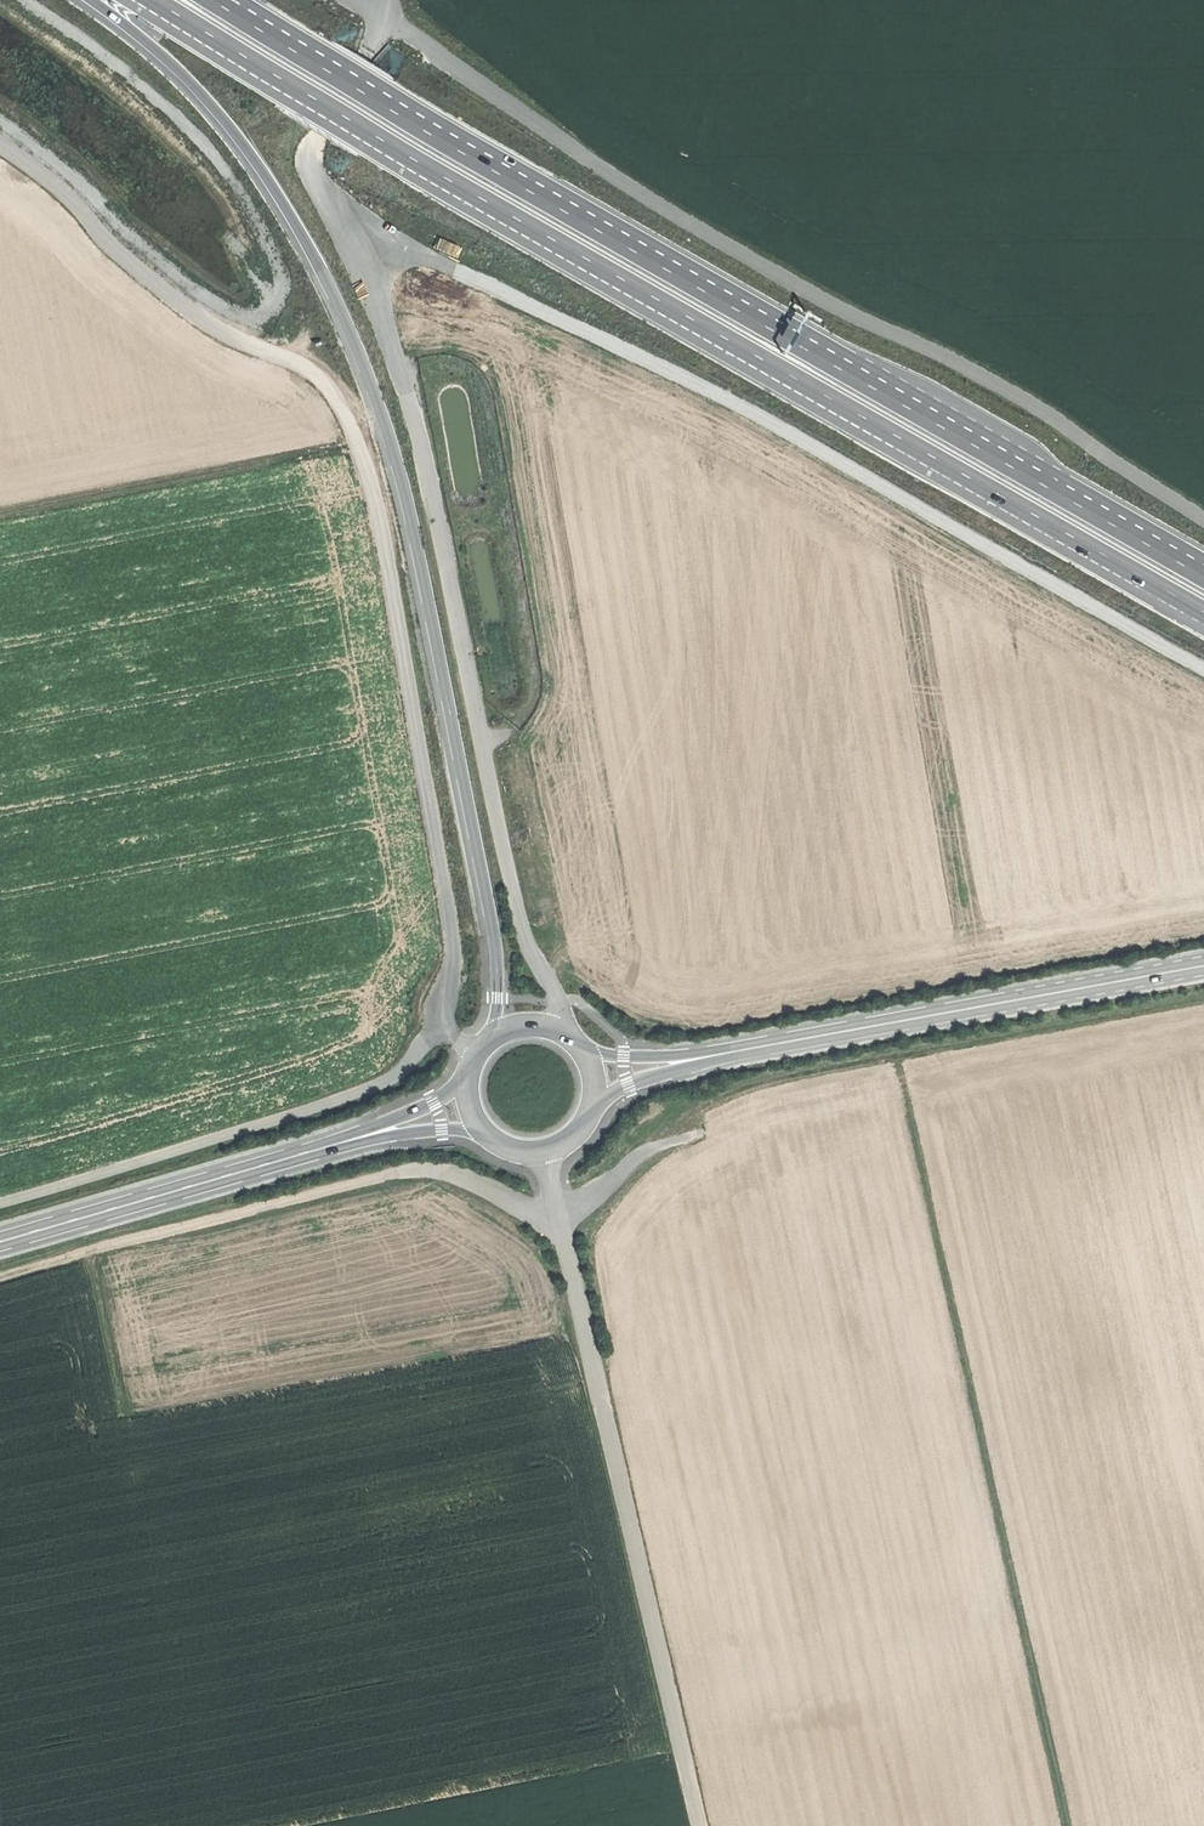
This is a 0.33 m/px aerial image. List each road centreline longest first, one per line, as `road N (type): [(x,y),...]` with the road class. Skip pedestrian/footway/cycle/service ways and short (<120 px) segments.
road 1 (trunk): [(153,0),(448,180),(1203,612)]
road 2 (trunk): [(90,0),(227,127),(314,258),(351,335),(393,447),(496,941),(491,1042)]
road 3 (trunk): [(1203,577),(315,64)]
road 4 (track): [(384,7),(644,203),(1203,531)]
road 5 (track): [(362,259),(434,261),(648,360),(1203,668)]
road 6 (track): [(362,259),(378,285),(521,934),(556,1000),(555,1033)]
road 7 (track): [(897,1053),(1068,1825)]
road 8 (track): [(1203,997),(761,1081),(707,1104),(693,1118),(691,1137),(649,1148),(560,1226)]
road 9 (track): [(541,1145),(697,1825)]
road 10 (track): [(439,1032),(454,976),(452,944),(381,538),(356,446)]
road 11 (track): [(560,1226),(456,1172),(415,1169),(0,1275)]
road 12 (track): [(479,1057),(439,1032),(386,1081),(0,1203)]
road 13 (track): [(0,157),(84,216),(119,261),(226,343),(330,383),(356,446)]
road 14 (primary): [(754,1049),(1203,969)]
road 15 (secondary): [(0,1240),(376,1132)]
road 16 (track): [(0,514),(356,446)]
road 17 (primary): [(754,1049),(664,1056),(575,1050)]
road 18 (track): [(311,165),(382,32),(384,7)]
road 19 (primary): [(587,1100),(754,1049)]
road 20 (primary): [(486,1129),(515,1145),(541,1145),(575,1126),(587,1100)]
road 21 (trunk): [(315,64),(211,0)]

